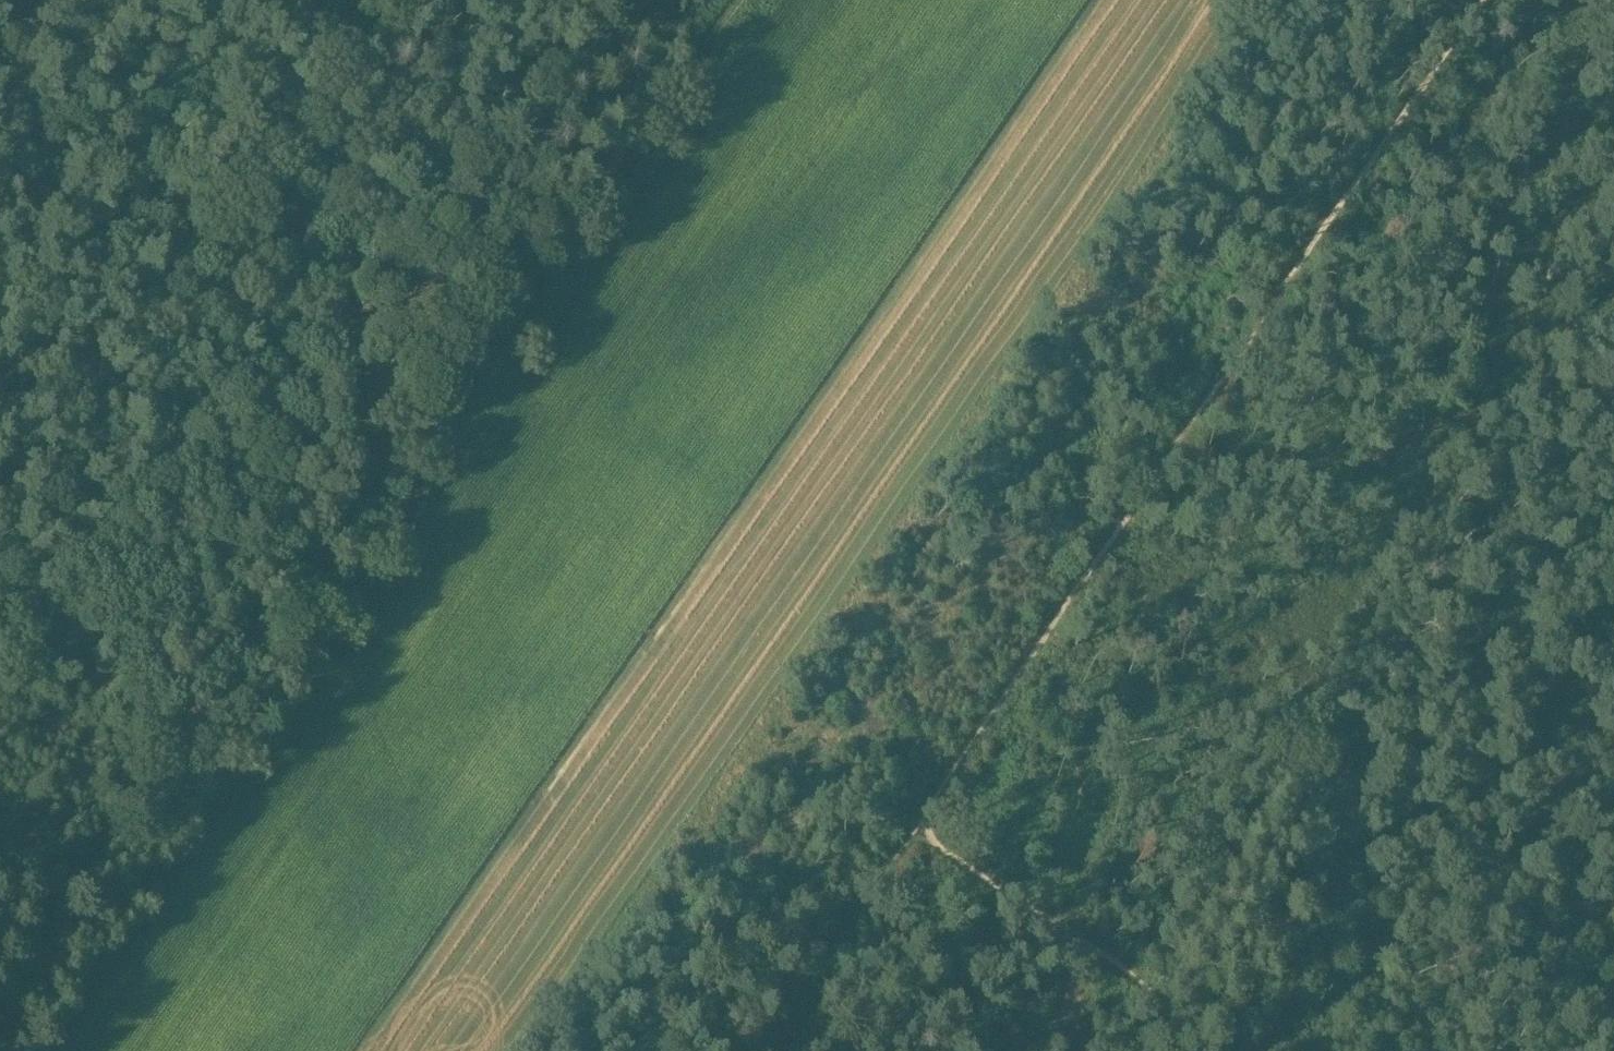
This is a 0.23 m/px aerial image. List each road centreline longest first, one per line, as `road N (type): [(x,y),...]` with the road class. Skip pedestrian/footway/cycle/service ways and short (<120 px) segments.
road 1 (track): [(1490,0),(1328,220),(944,785),(865,922),(856,1050)]

